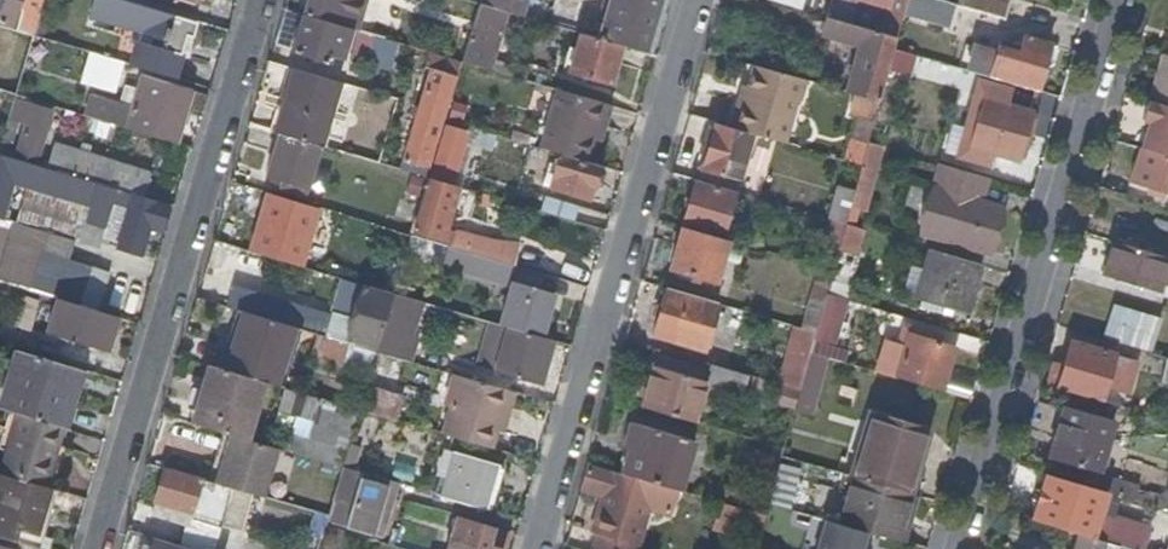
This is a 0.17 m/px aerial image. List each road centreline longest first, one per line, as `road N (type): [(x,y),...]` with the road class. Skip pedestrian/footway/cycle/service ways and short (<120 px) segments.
road 1 (residential): [(958,548),(1125,0)]
road 2 (residential): [(260,0),(95,548)]
road 3 (residential): [(699,0),(537,548)]

